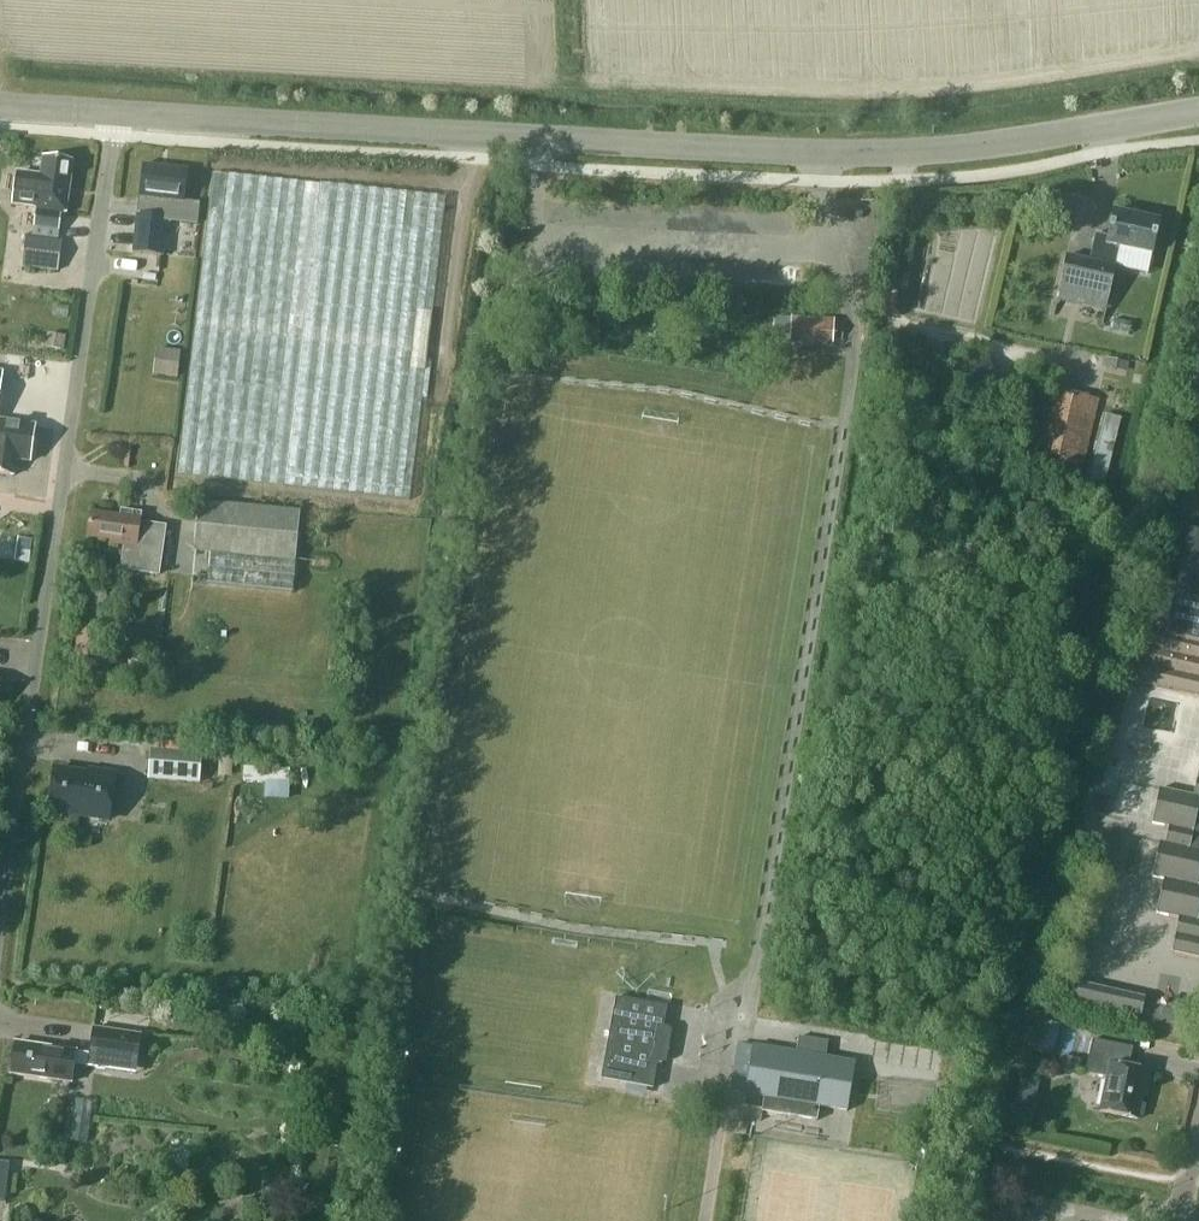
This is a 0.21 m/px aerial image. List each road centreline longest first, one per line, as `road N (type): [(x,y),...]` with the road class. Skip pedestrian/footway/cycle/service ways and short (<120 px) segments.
road 1 (tertiary): [(1198,108),(998,145),(818,153),(115,113)]
road 2 (residential): [(0,917),(115,113)]

